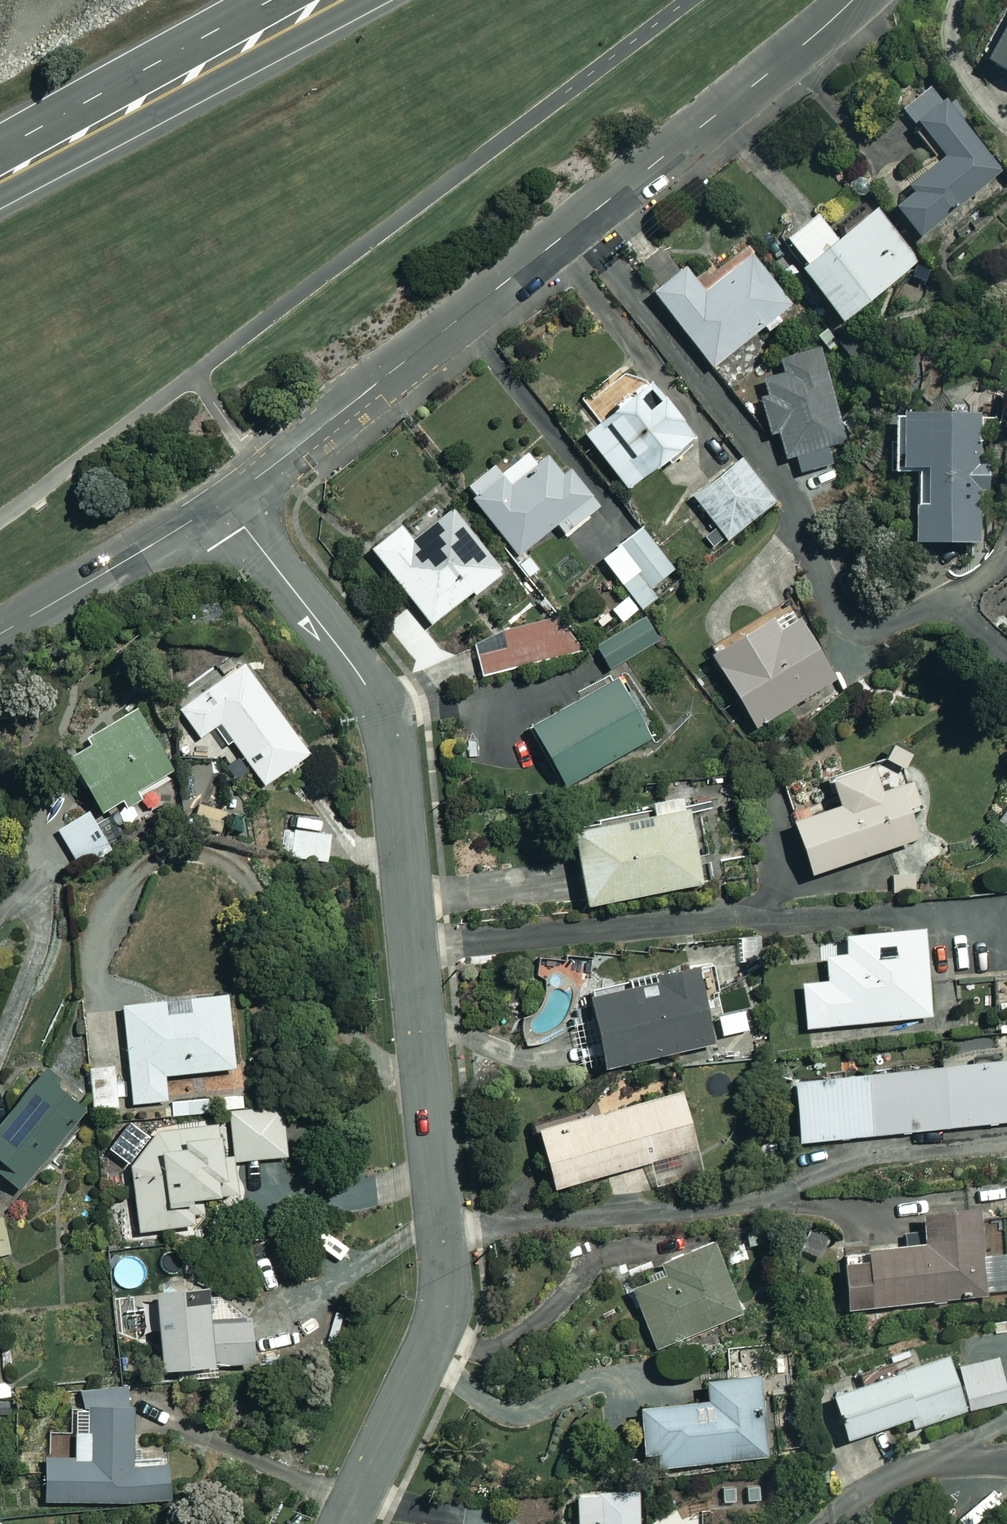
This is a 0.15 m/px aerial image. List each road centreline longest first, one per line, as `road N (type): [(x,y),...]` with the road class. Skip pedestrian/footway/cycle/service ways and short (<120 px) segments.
road 1 (residential): [(224,500),(365,682),(392,740),(445,1272),(424,1356),(344,1523)]
road 2 (residential): [(851,0),(784,61),(224,500)]
road 3 (trunk): [(0,183),(340,0)]
road 4 (residential): [(224,500),(0,636)]

